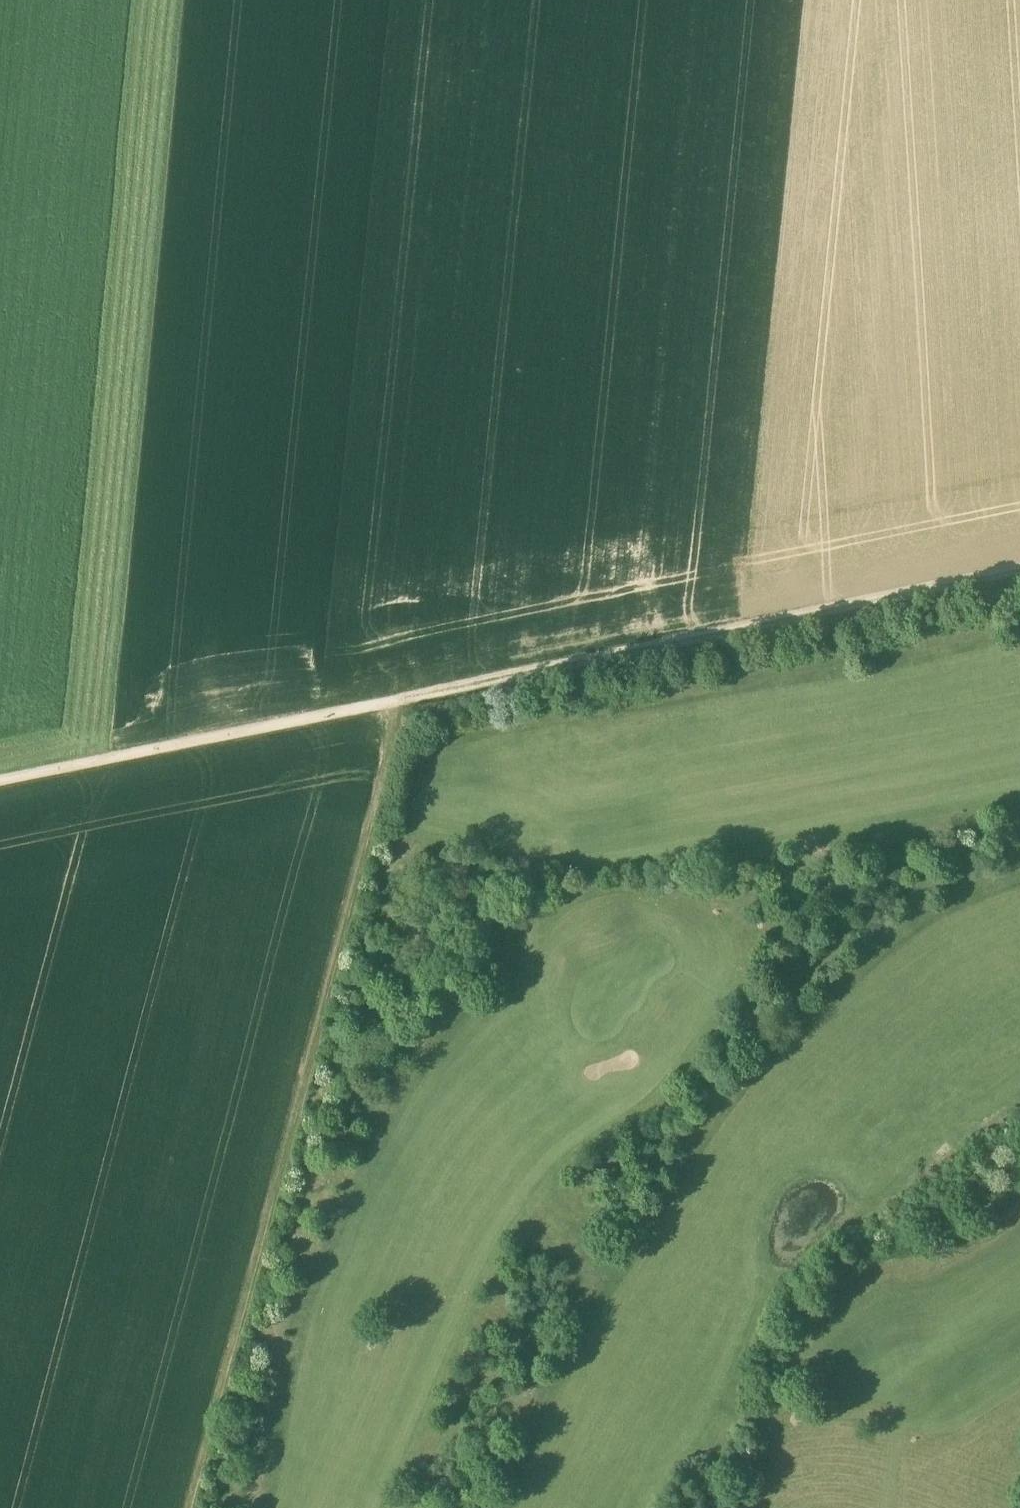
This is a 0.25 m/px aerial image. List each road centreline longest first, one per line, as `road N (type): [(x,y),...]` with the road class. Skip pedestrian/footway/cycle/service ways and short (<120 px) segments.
road 1 (track): [(207,1507),(418,715)]
road 2 (track): [(1019,587),(418,715)]
road 3 (track): [(418,715),(0,798)]

